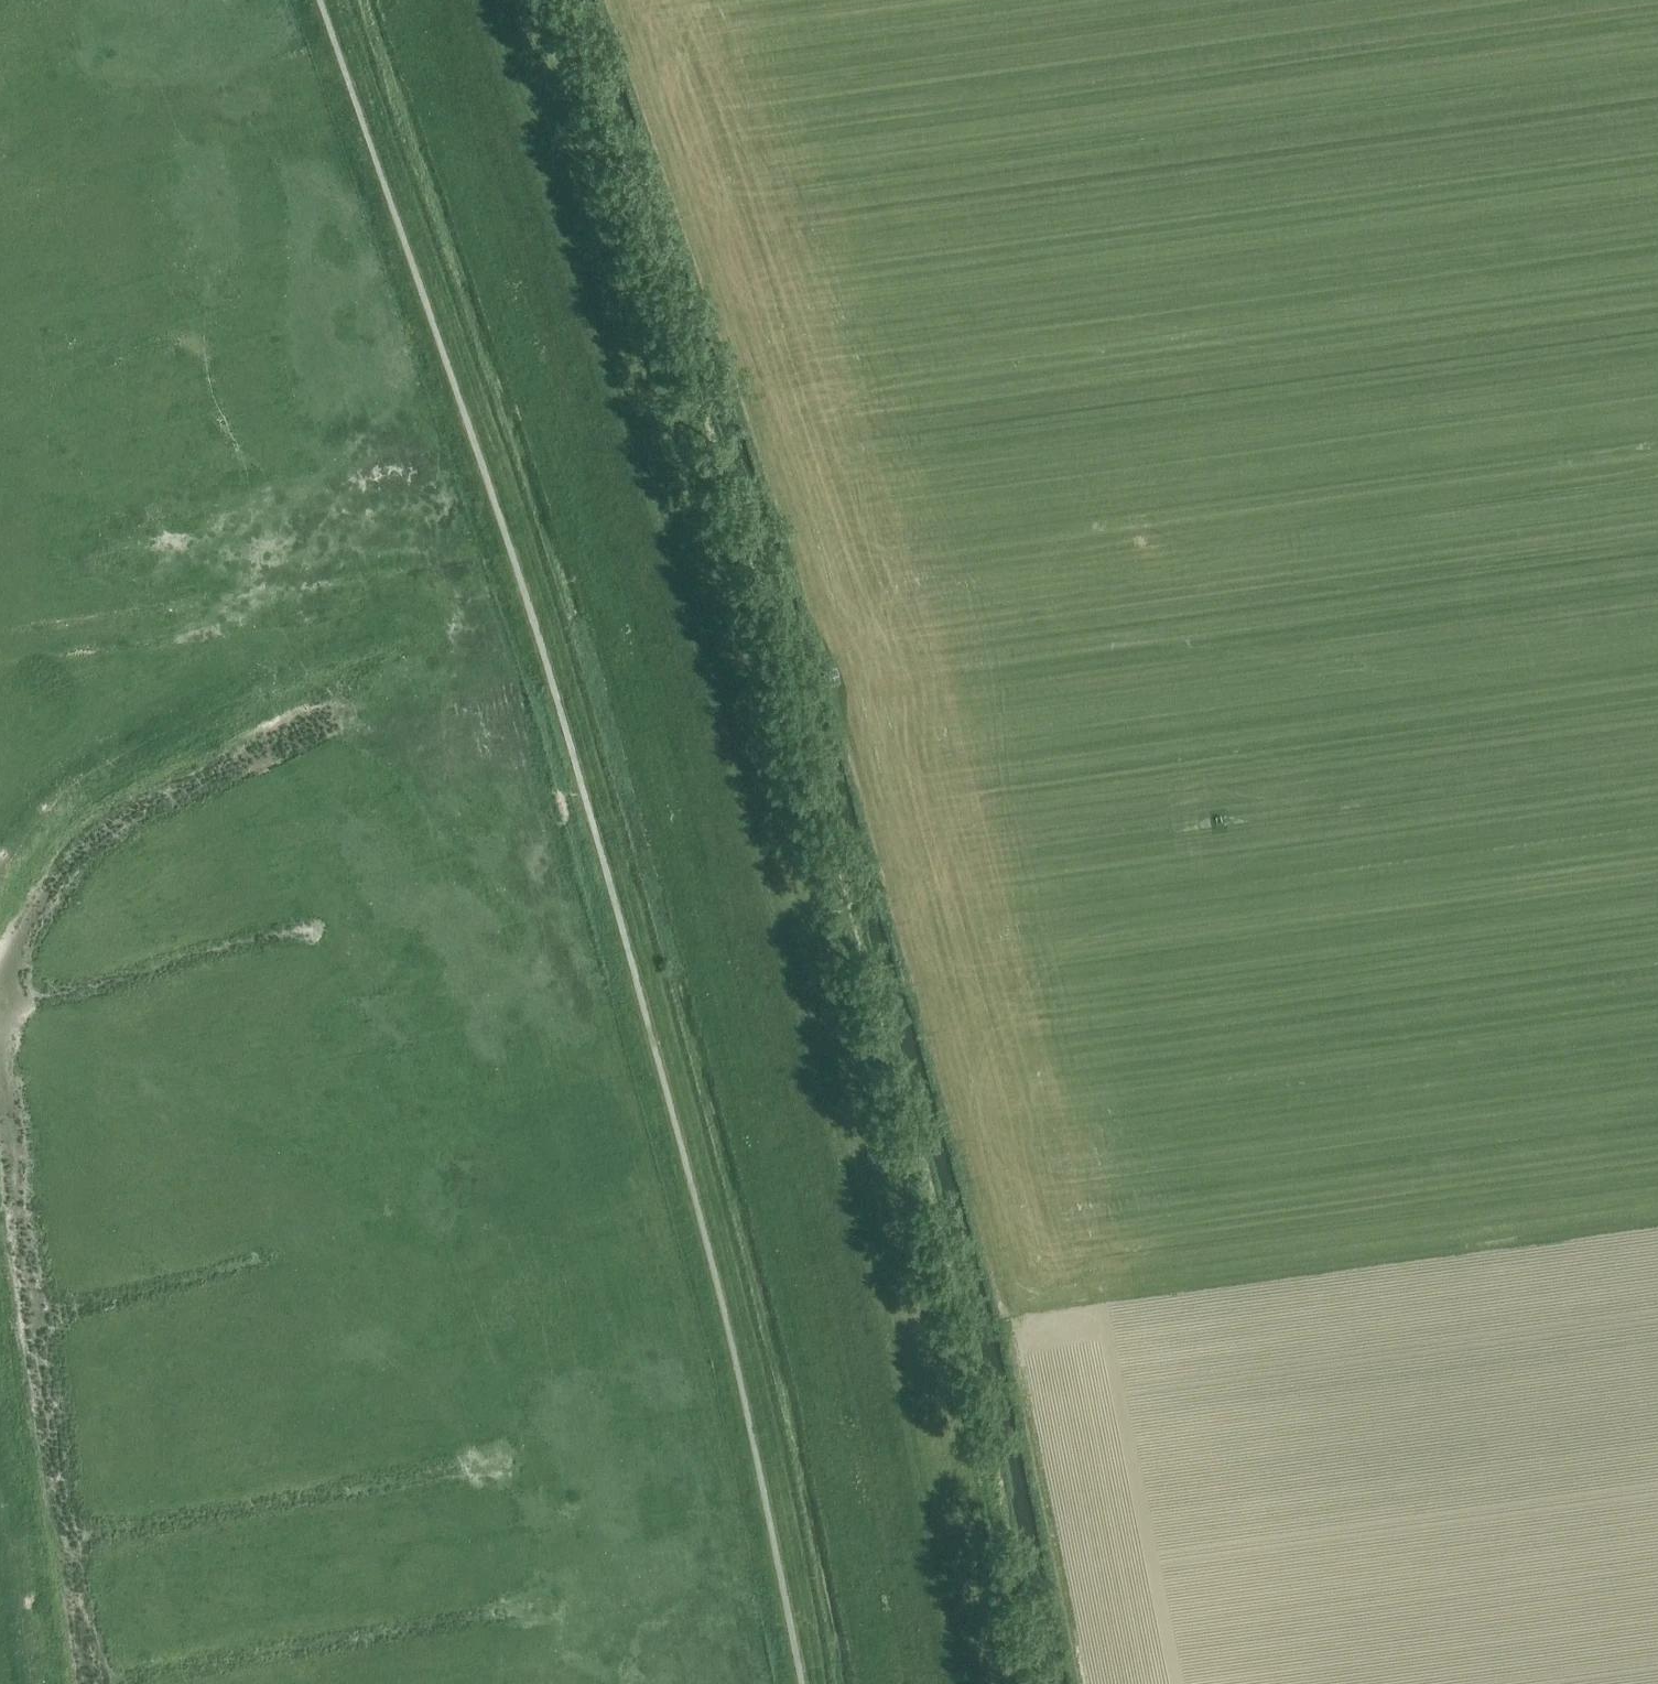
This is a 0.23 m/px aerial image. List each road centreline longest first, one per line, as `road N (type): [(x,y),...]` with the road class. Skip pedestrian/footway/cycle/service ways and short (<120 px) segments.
road 1 (track): [(545,0),(749,595),(919,1223),(1022,1683)]

